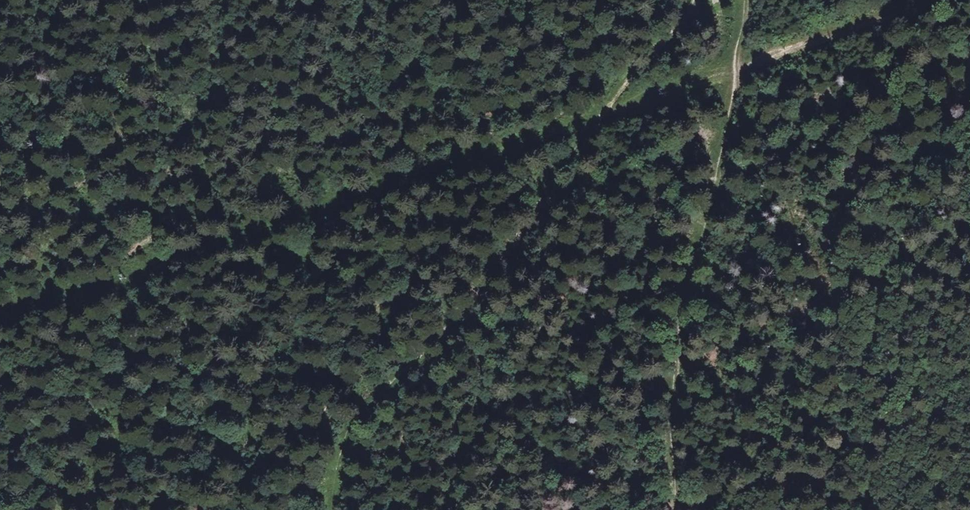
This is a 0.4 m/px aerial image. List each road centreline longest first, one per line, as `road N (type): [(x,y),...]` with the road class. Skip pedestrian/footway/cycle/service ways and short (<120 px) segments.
road 1 (track): [(936,0),(0,320)]
road 2 (track): [(326,509),(346,431),(491,280),(694,0)]
road 3 (track): [(748,0),(739,73),(679,324),(669,509)]

